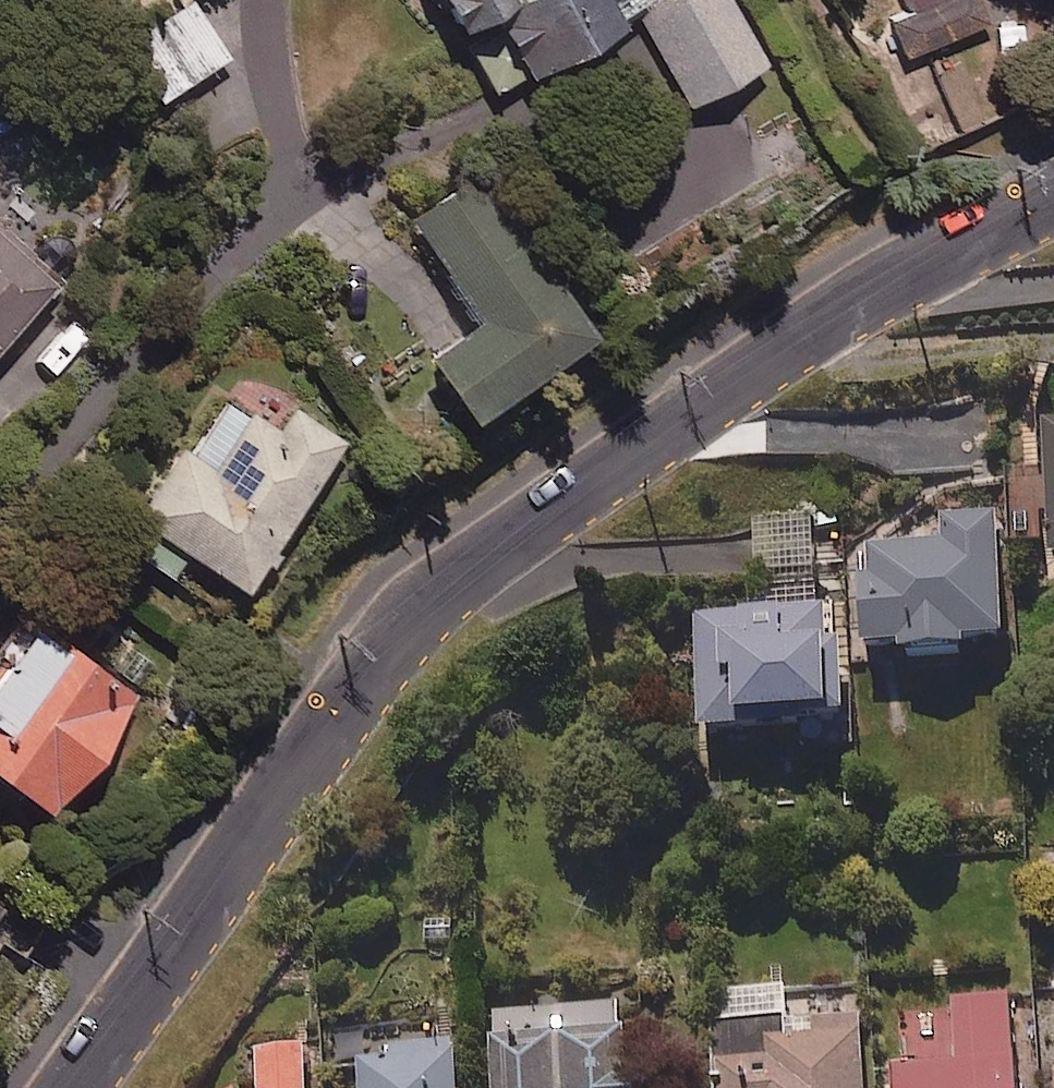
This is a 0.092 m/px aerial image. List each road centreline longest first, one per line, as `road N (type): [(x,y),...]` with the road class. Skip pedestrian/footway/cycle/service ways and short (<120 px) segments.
road 1 (residential): [(1053,191),(898,275),(463,570),(365,679),(74,1087)]
road 2 (residential): [(0,531),(123,372),(277,218),(294,183),(265,0)]

